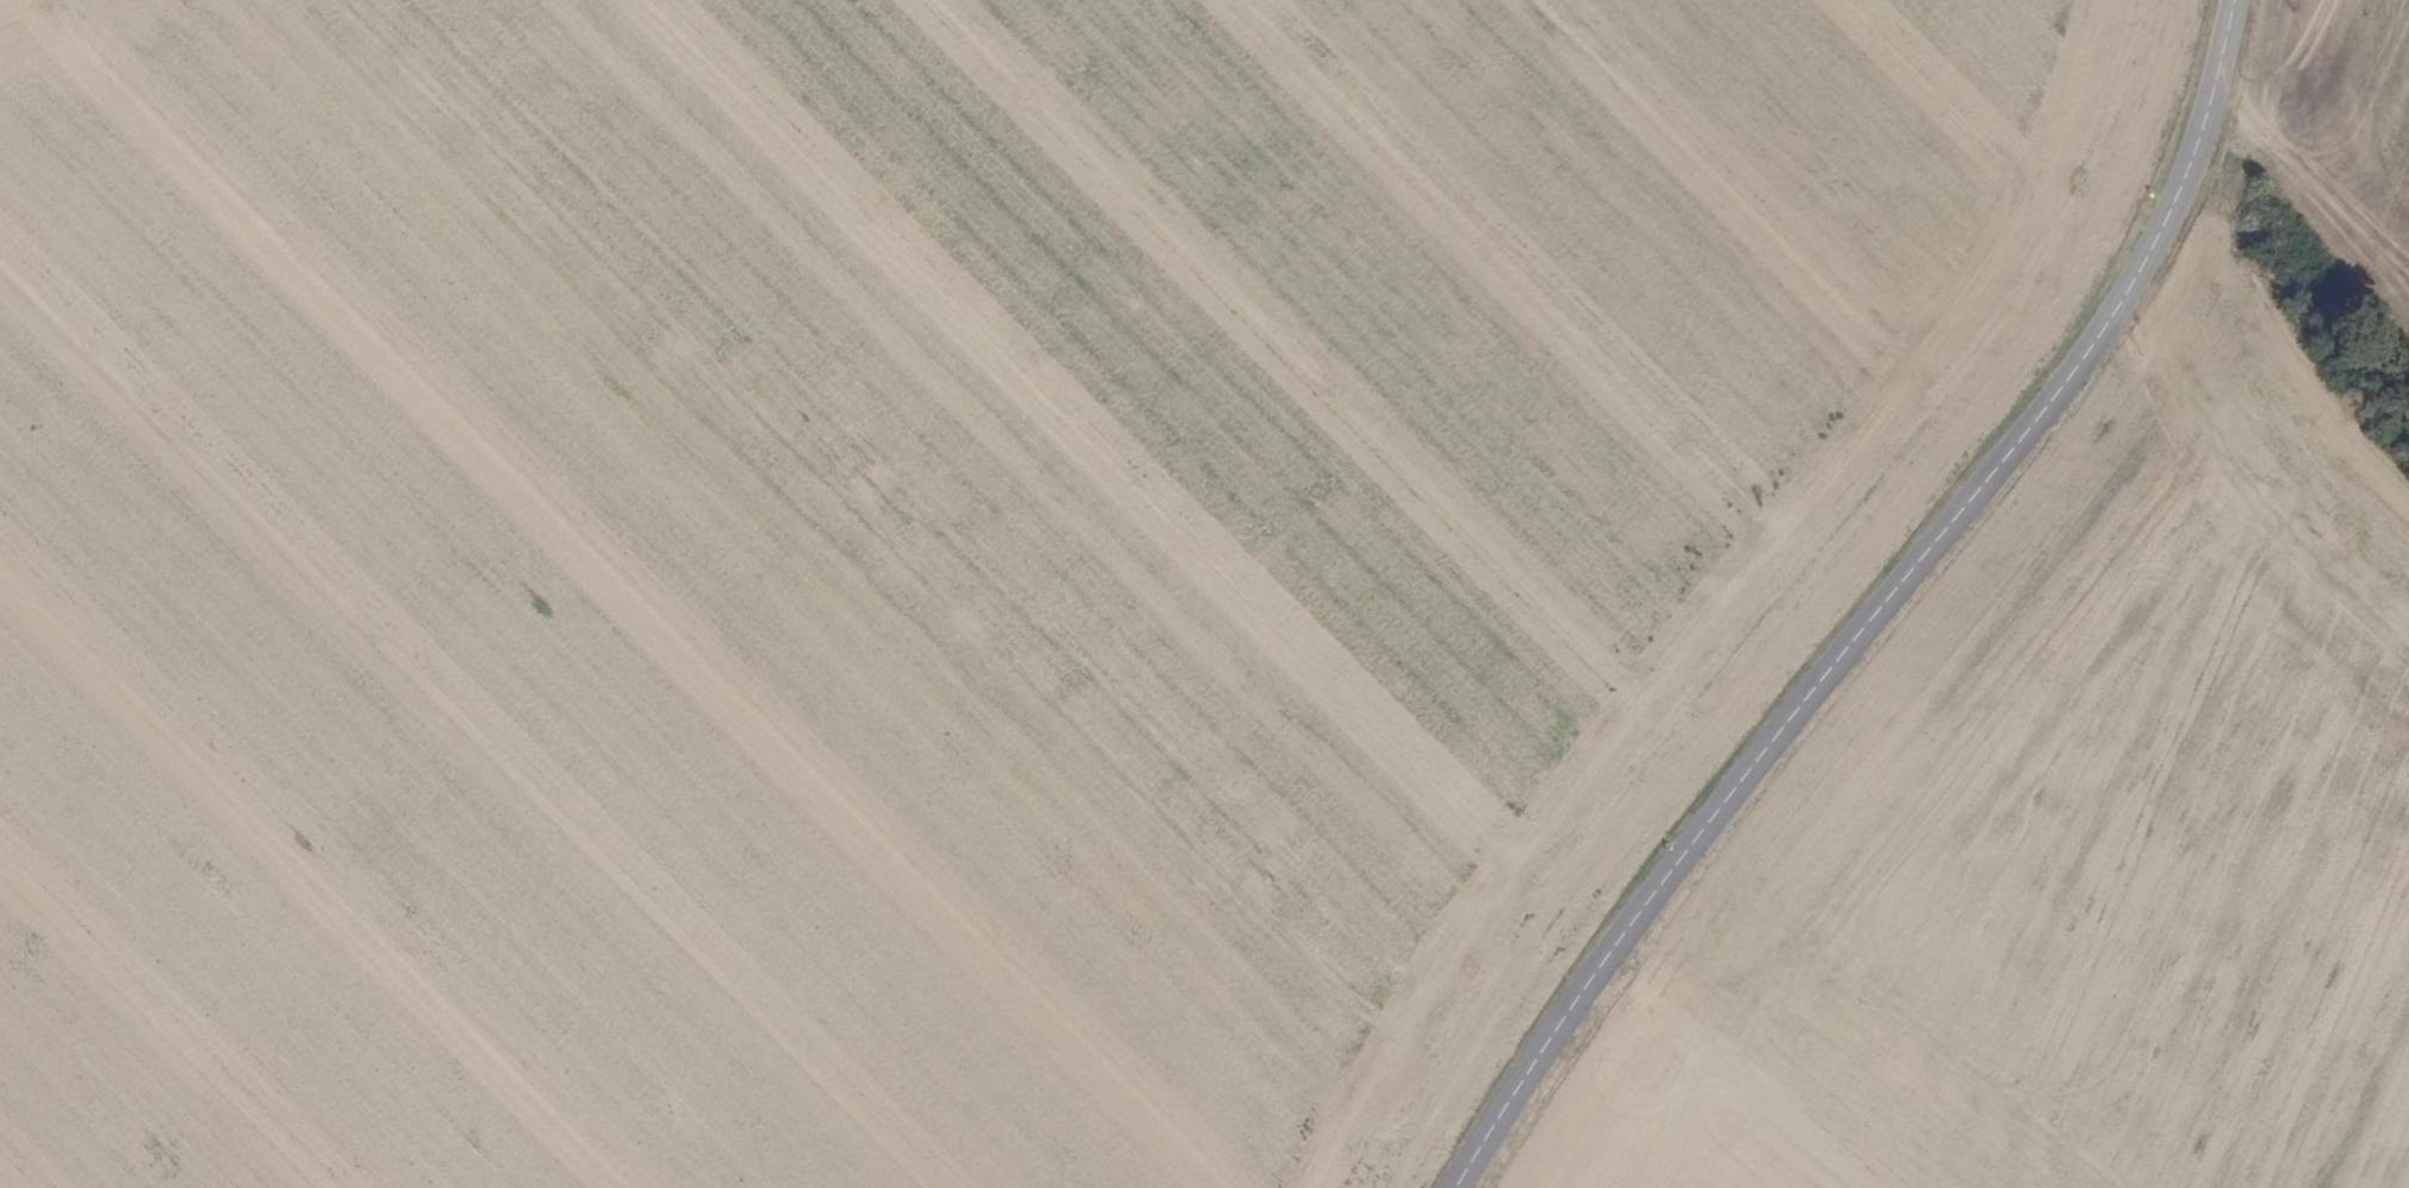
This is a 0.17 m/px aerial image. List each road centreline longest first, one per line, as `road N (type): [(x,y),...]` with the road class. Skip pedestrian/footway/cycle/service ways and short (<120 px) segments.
road 1 (tertiary): [(1458,1187),(1651,901),(2099,338),(2191,163),(2235,0)]

